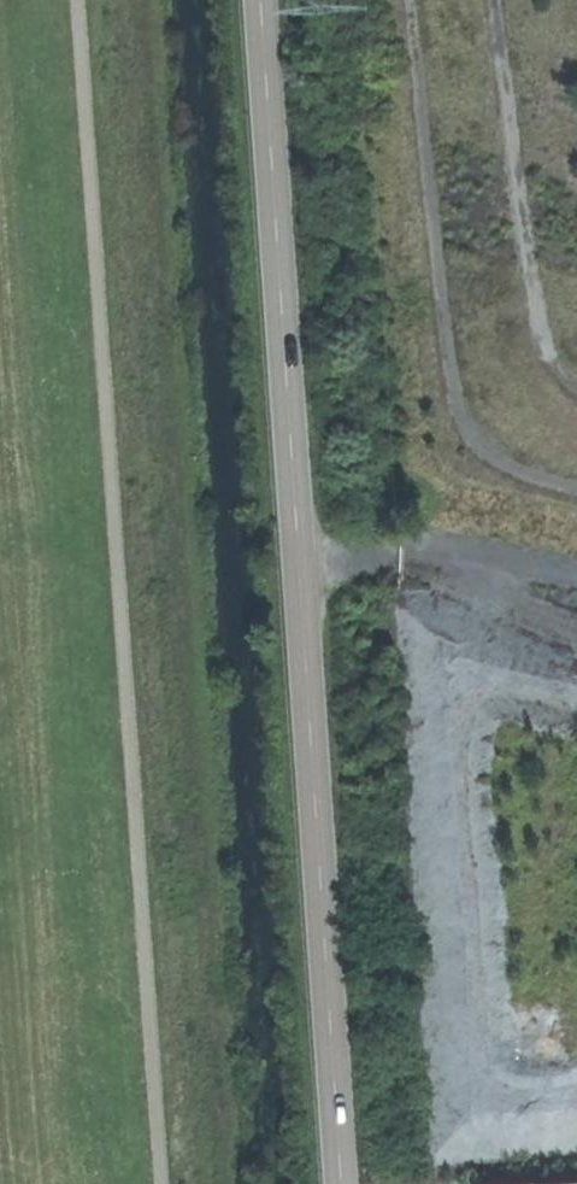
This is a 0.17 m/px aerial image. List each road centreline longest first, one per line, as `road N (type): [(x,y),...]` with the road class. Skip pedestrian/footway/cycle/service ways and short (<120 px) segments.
road 1 (track): [(79,0),(161,1183)]
road 2 (tertiary): [(349,1183),(269,0)]
road 3 (track): [(412,0),(456,395),(479,436),(504,457),(576,480)]
road 4 (track): [(576,385),(548,350),(534,304),(493,0)]
road 5 (track): [(576,570),(479,552),(403,564),(306,560)]

